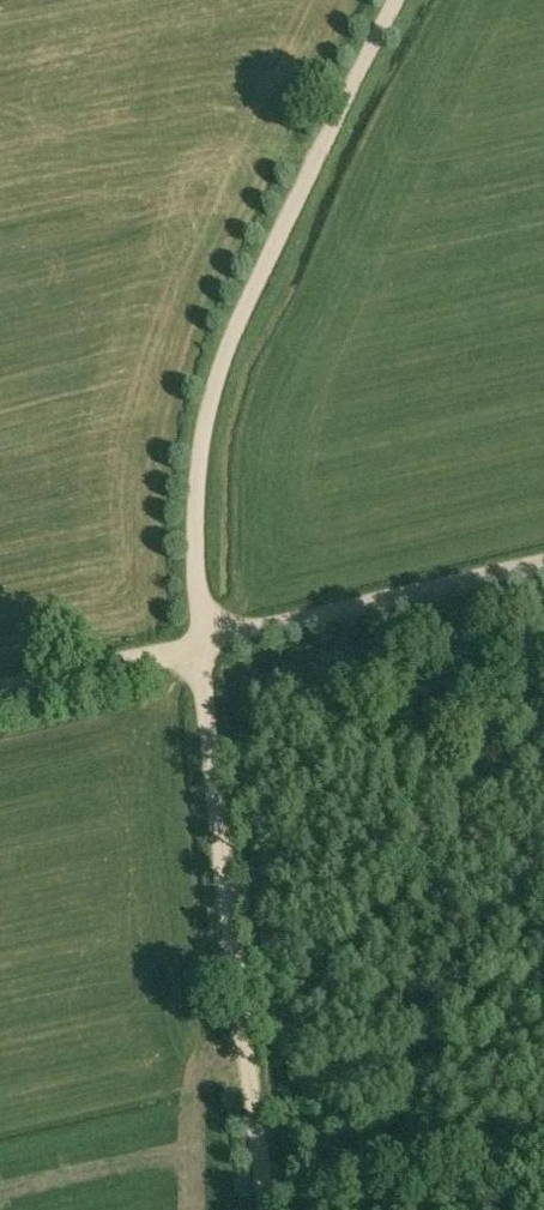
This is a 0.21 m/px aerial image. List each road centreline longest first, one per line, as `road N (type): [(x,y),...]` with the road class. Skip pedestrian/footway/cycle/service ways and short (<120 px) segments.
road 1 (track): [(398,0),(243,307),(215,384),(198,466),(199,642)]
road 2 (track): [(199,642),(269,1209)]
road 3 (track): [(199,642),(543,564)]
road 4 (track): [(0,688),(199,642)]

